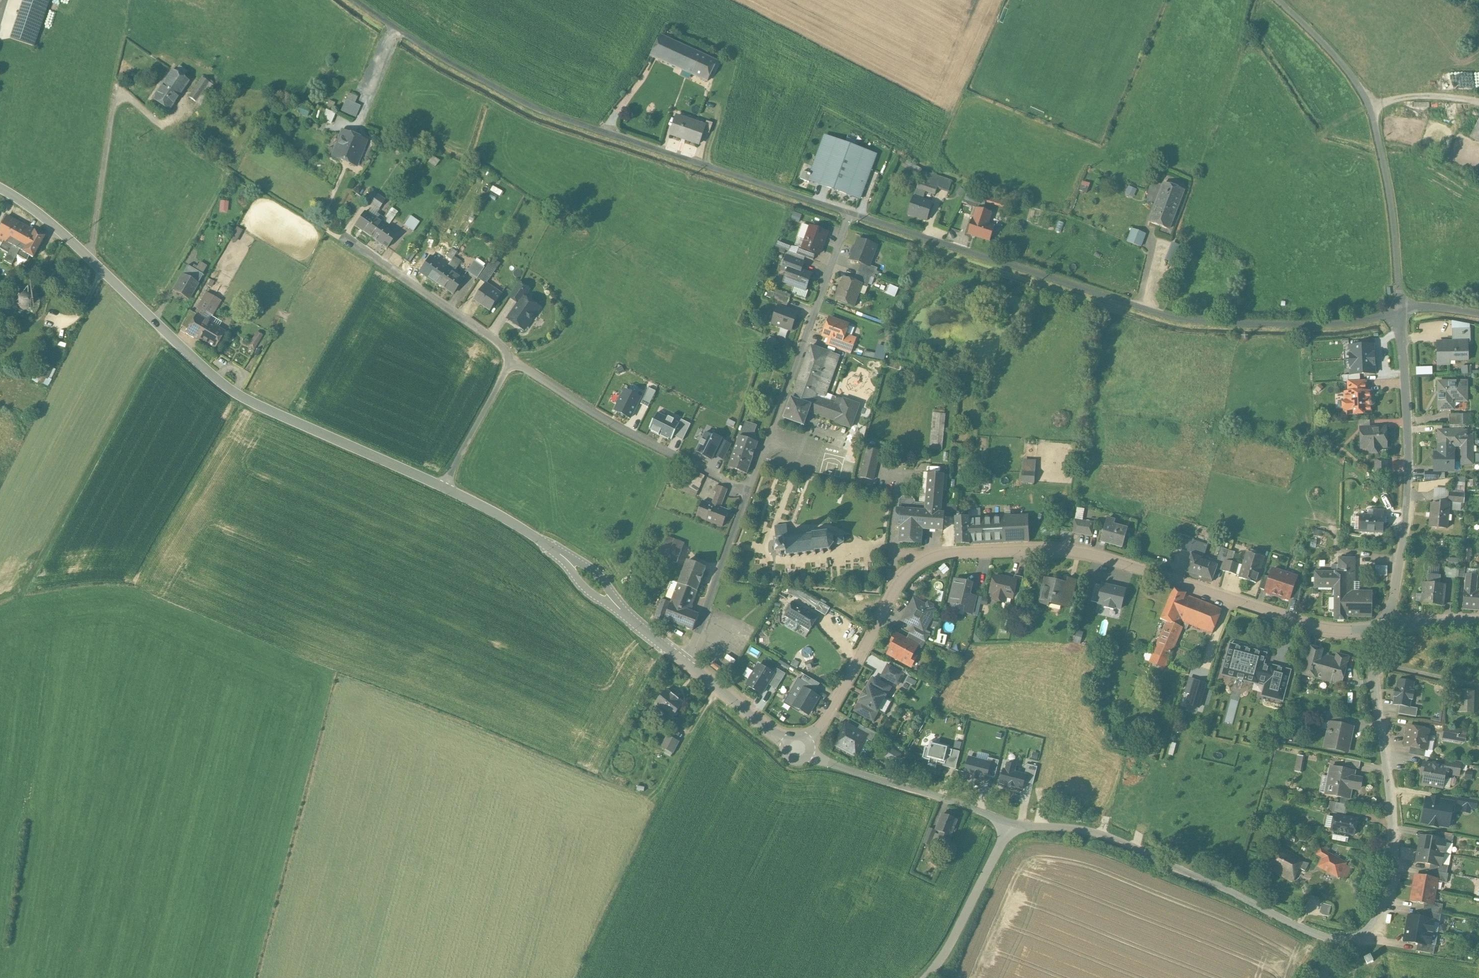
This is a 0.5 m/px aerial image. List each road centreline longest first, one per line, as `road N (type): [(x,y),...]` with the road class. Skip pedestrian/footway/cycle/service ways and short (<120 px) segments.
road 1 (unclassified): [(1009,824),(1124,843),(1331,939),(1369,932),(1388,892),(1393,833),(1370,628)]
road 2 (tertiary): [(798,748),(823,727),(901,582),(949,554),(1078,552),(1309,625),(1370,628)]
road 3 (unclassified): [(1401,309),(1318,325),(1168,315),(851,213)]
road 4 (tertiary): [(0,189),(90,259),(226,387),(444,487)]
road 5 (unclassified): [(851,213),(523,102),(358,0)]
road 6 (residential): [(1278,0),(1370,106),(1390,192),(1401,309)]
road 7 (unclassified): [(1401,309),(1409,497),(1386,627)]
road 8 (tertiary): [(444,487),(525,528),(683,662)]
road 9 (residential): [(851,213),(749,491)]
road 10 (residential): [(749,491),(634,436),(511,357)]
road 11 (unclassified): [(798,748),(1009,824)]
road 12 (residential): [(511,357),(347,234)]
road 13 (residential): [(749,491),(683,662)]
road 14 (unclassified): [(1009,824),(947,958),(929,977)]
road 15 (residential): [(444,487),(511,357)]
road 16 (tertiary): [(683,662),(798,748)]

